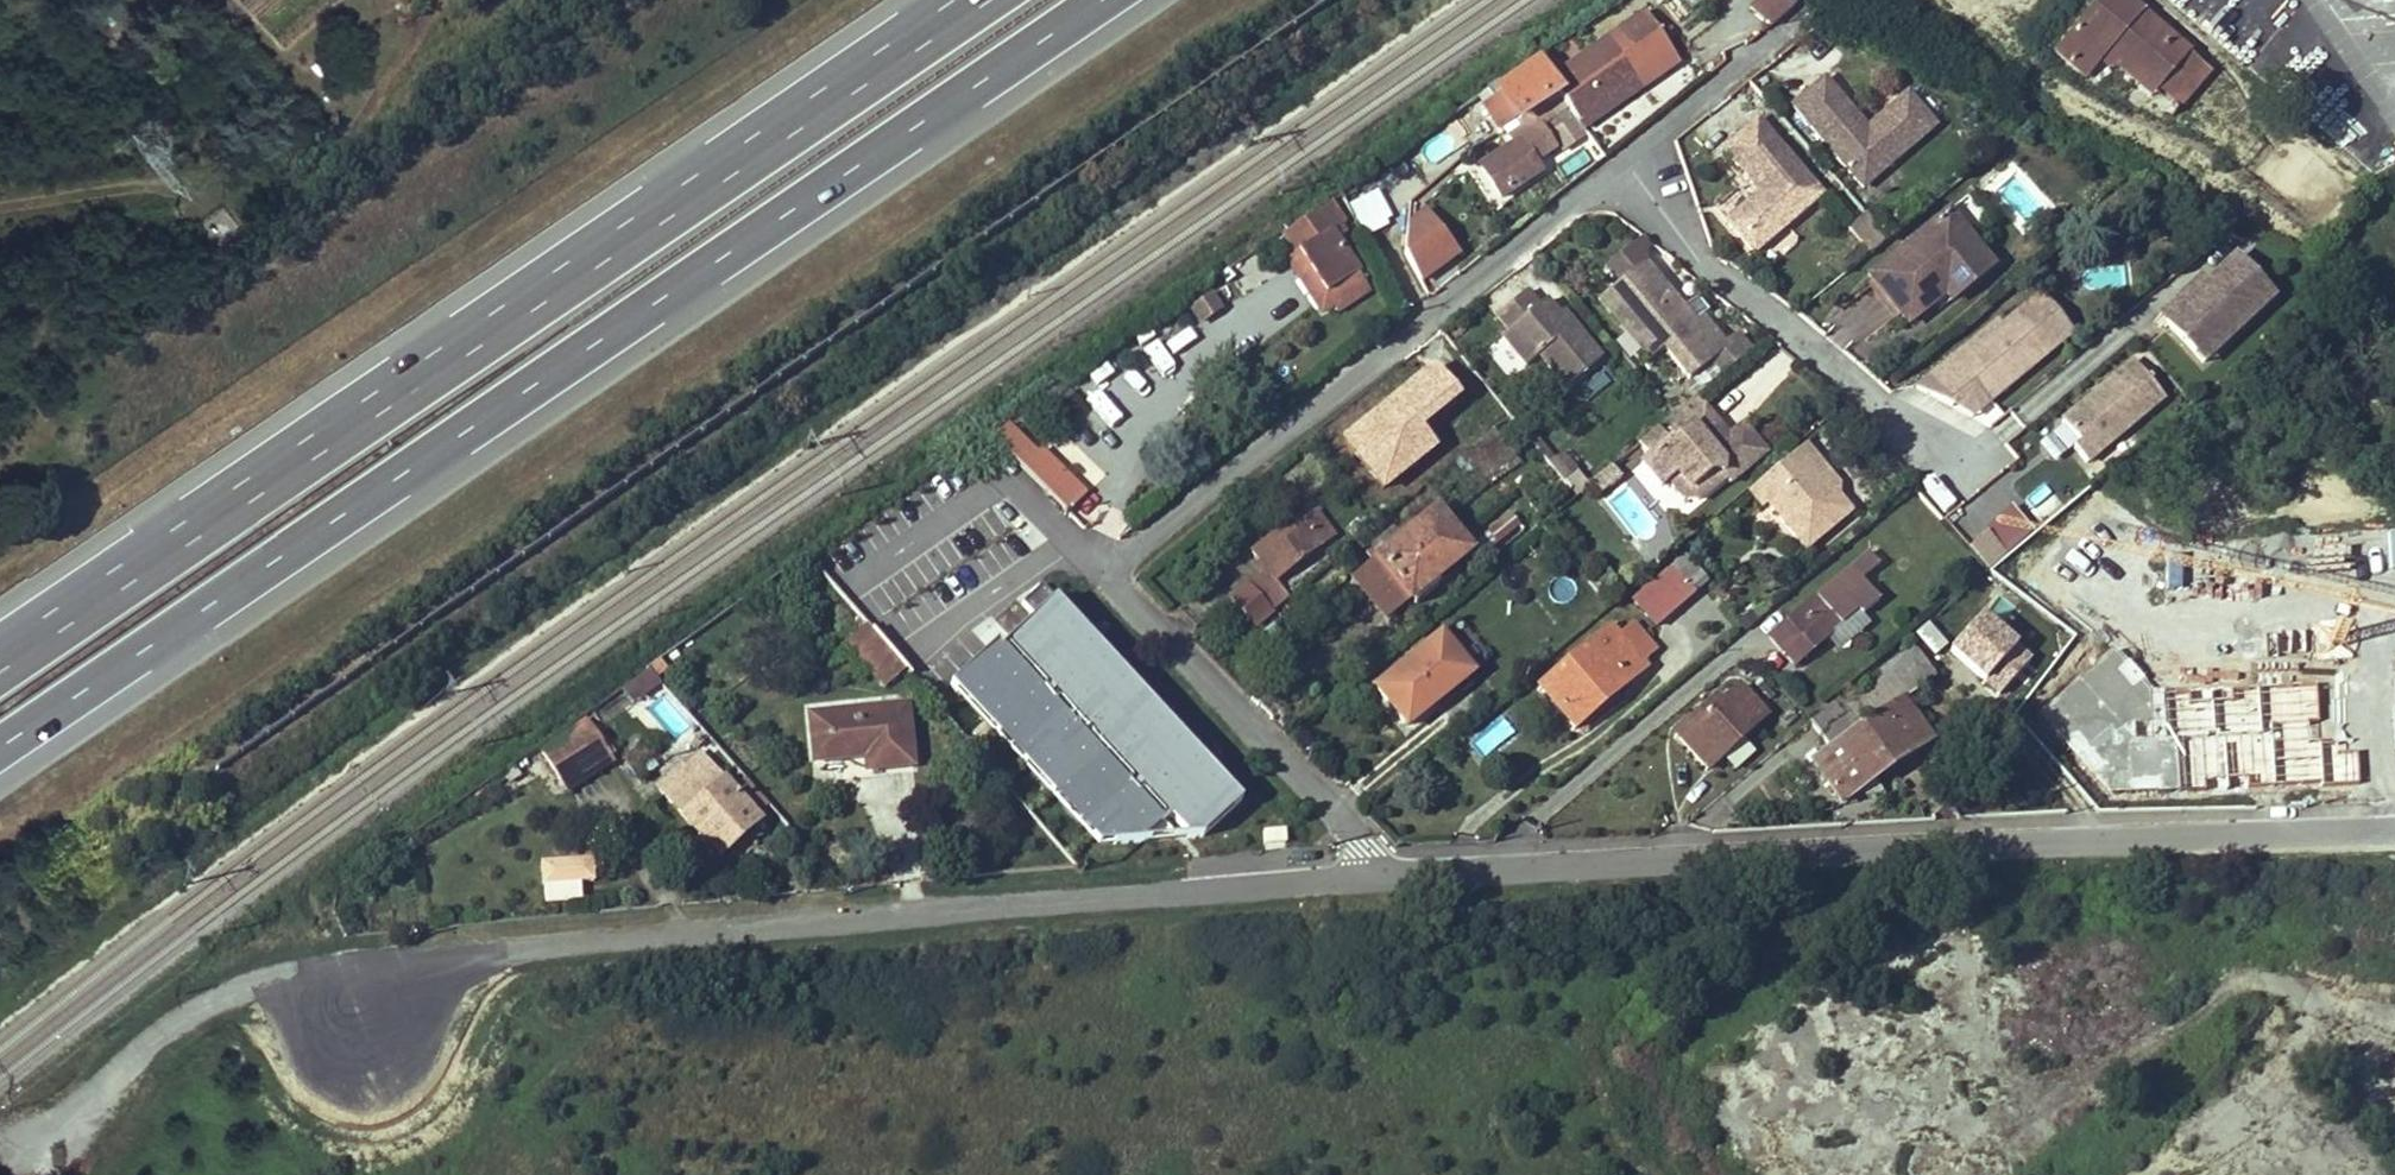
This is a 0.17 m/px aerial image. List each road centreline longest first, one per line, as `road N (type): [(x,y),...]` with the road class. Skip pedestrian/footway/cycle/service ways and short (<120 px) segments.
road 1 (residential): [(44,1144),(198,1012),(314,971),(1398,868)]
road 2 (motorway): [(0,748),(1108,0)]
road 3 (motorway): [(978,0),(0,661)]
road 4 (residential): [(1635,138),(1110,561),(1398,868)]
road 5 (residential): [(1398,868),(2394,809)]
road 6 (residential): [(1635,138),(1696,257),(1945,456)]
road 7 (residential): [(1805,1),(1635,138)]

